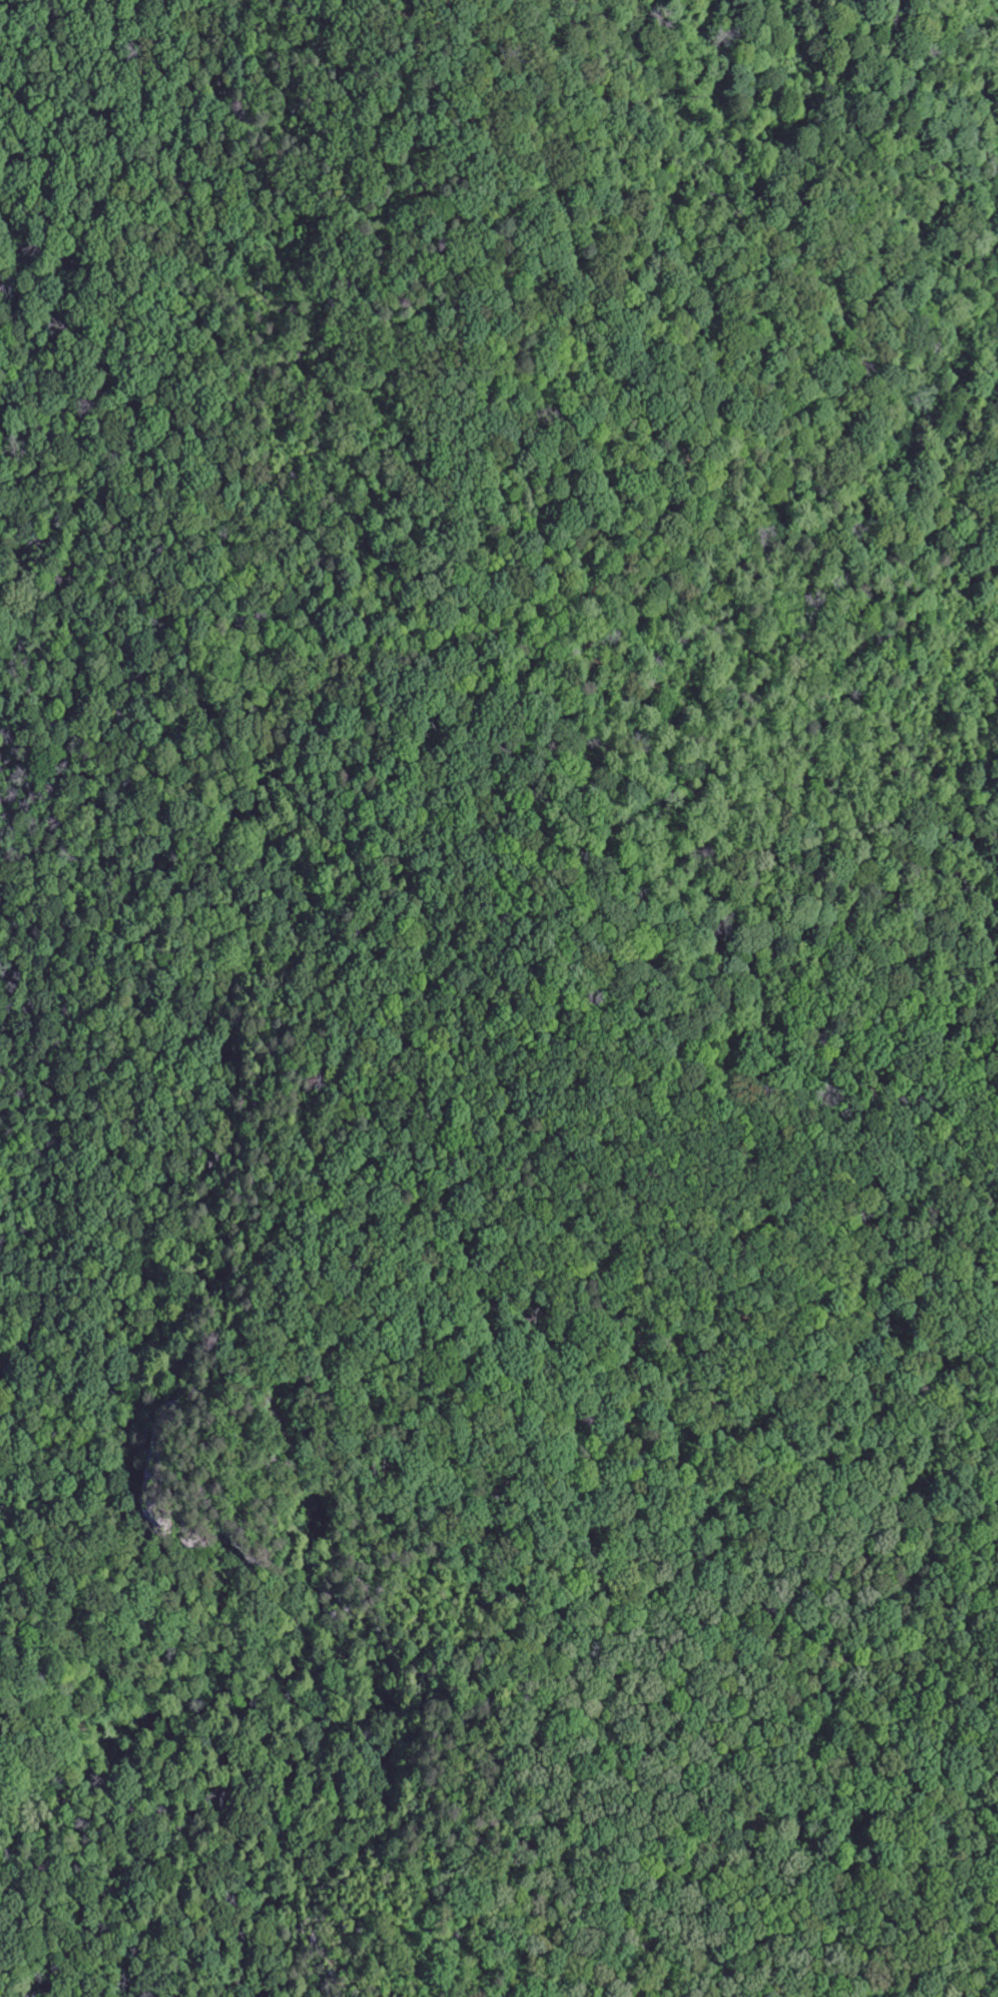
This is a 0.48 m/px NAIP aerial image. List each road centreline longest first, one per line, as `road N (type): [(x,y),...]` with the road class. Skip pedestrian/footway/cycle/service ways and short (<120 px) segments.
road 1 (track): [(950,1996),(820,1884),(796,1737),(675,1599),(630,1502),(416,1283),(376,1169),(384,1045),(418,898),(401,830),(410,751),(472,682),(460,619),(313,627),(253,580),(190,486)]

